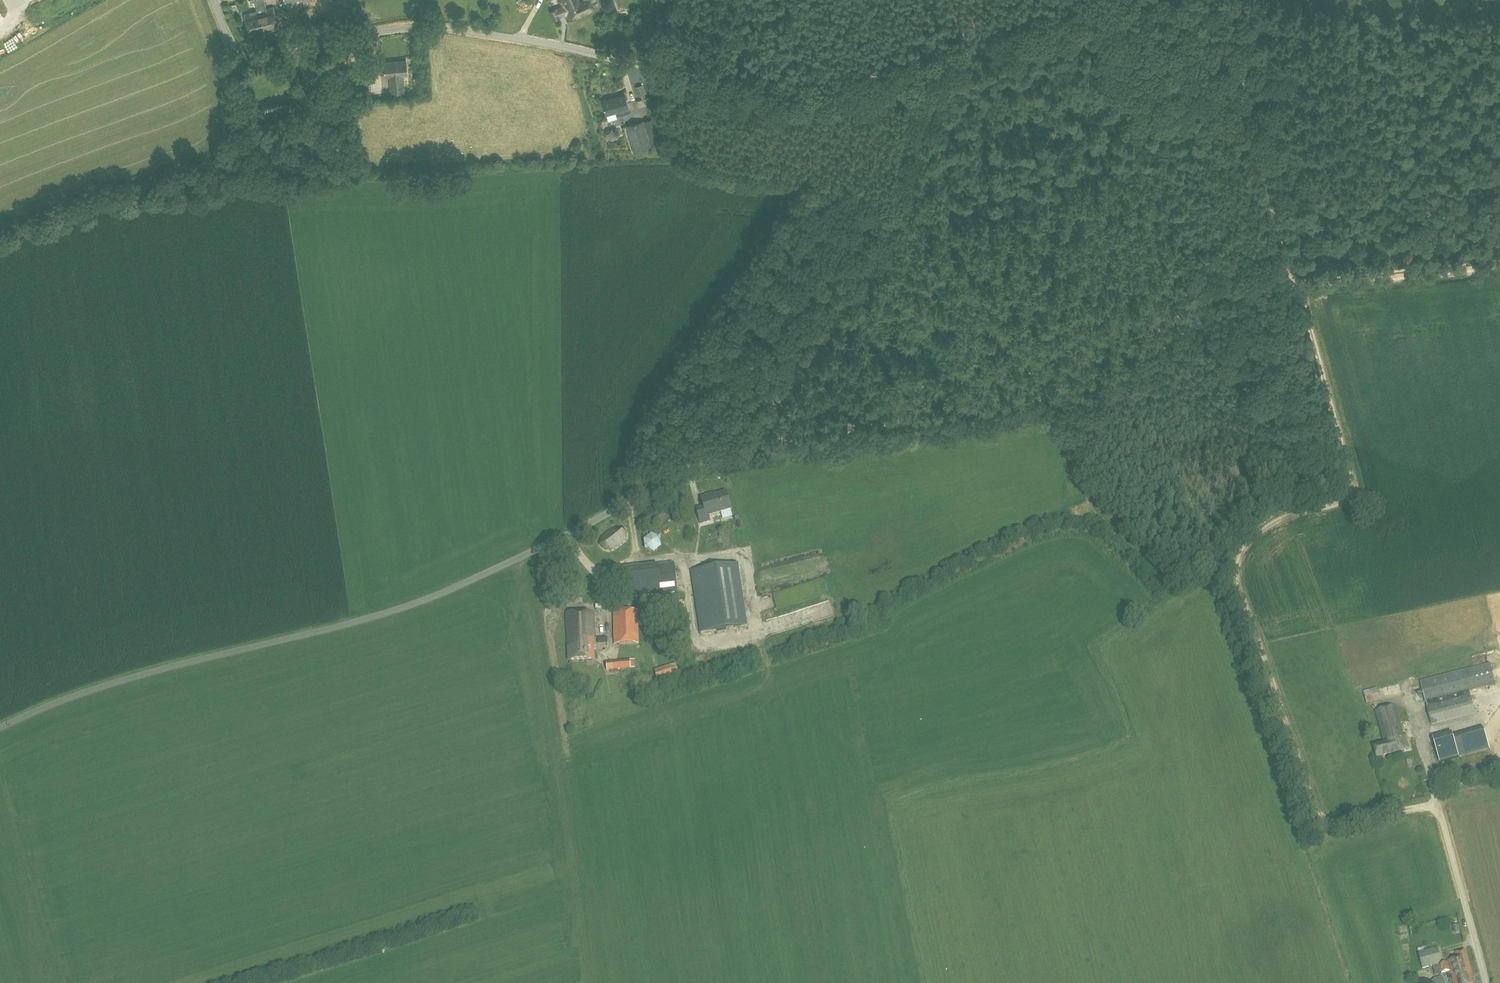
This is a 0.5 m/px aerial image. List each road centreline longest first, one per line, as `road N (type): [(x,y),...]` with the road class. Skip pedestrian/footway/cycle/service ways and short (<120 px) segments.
road 1 (track): [(1499,775),(1433,786),(1438,801),(1344,824),(1319,814),(1234,567),(1263,530),(1349,500),(1294,281)]
road 2 (track): [(1499,268),(1245,301),(1099,393),(736,451)]
road 3 (unclassified): [(0,726),(136,676),(435,597),(736,451)]
road 4 (unclassified): [(643,66),(418,26),(236,50),(216,0)]
road 5 (track): [(928,67),(921,160),(880,246),(813,357),(760,419)]
road 6 (track): [(643,66),(783,90),(928,67)]
road 7 (track): [(1258,190),(1224,0)]
road 8 (residential): [(1486,982),(1438,801)]
road 9 (track): [(1089,24),(928,67)]

